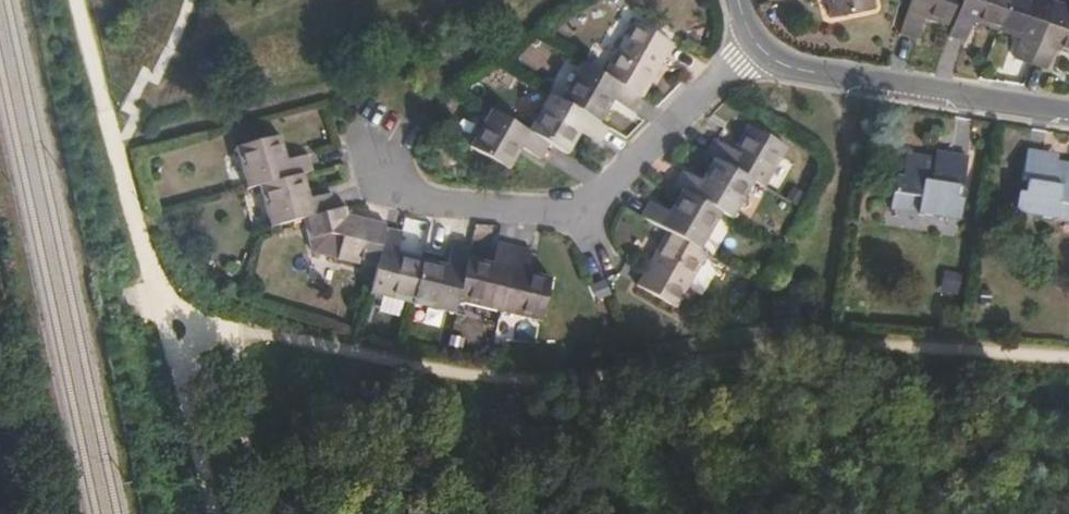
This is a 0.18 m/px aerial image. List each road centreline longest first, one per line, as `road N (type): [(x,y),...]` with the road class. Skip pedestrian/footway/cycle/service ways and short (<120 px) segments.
road 1 (track): [(213,513),(121,152)]
road 2 (residential): [(1068,117),(790,69),(764,48)]
road 3 (residential): [(587,214),(438,205),(387,185),(384,137)]
road 4 (residential): [(764,48),(587,214)]
road 5 (track): [(267,513),(254,496),(219,327)]
road 6 (track): [(121,152),(83,0)]

